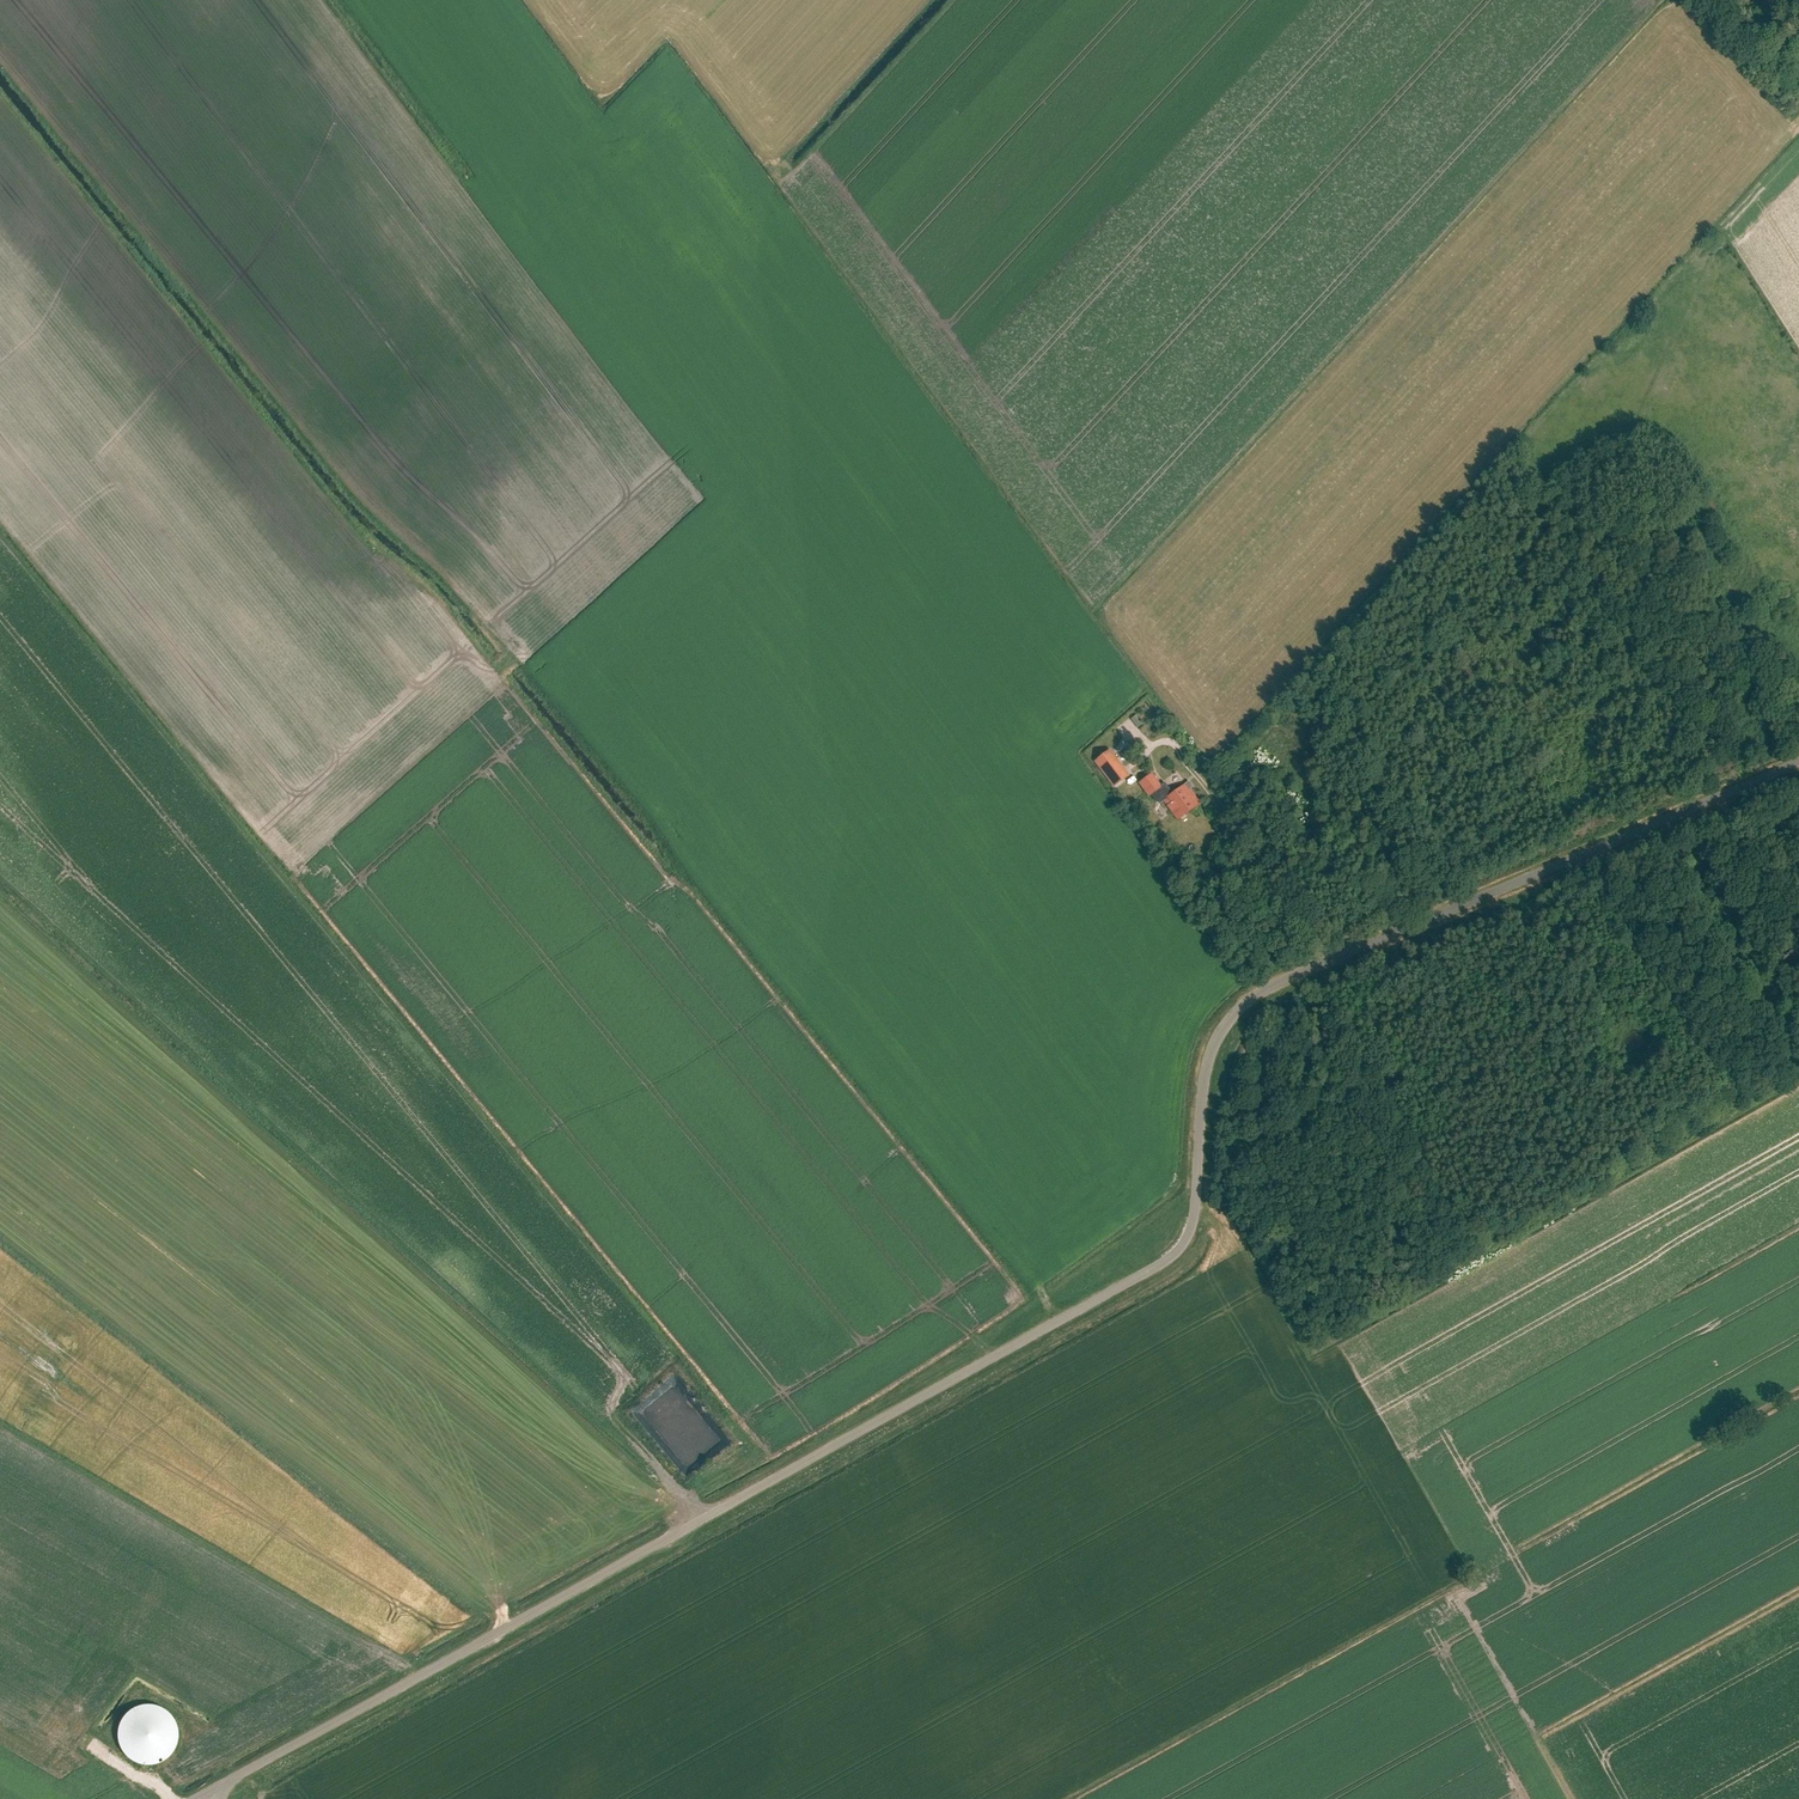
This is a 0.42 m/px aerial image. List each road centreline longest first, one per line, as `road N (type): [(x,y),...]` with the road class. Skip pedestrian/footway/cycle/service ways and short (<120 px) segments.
road 1 (unclassified): [(207,1793),(1171,1256),(1193,1226),(1208,1064),(1250,997),(1798,762)]

